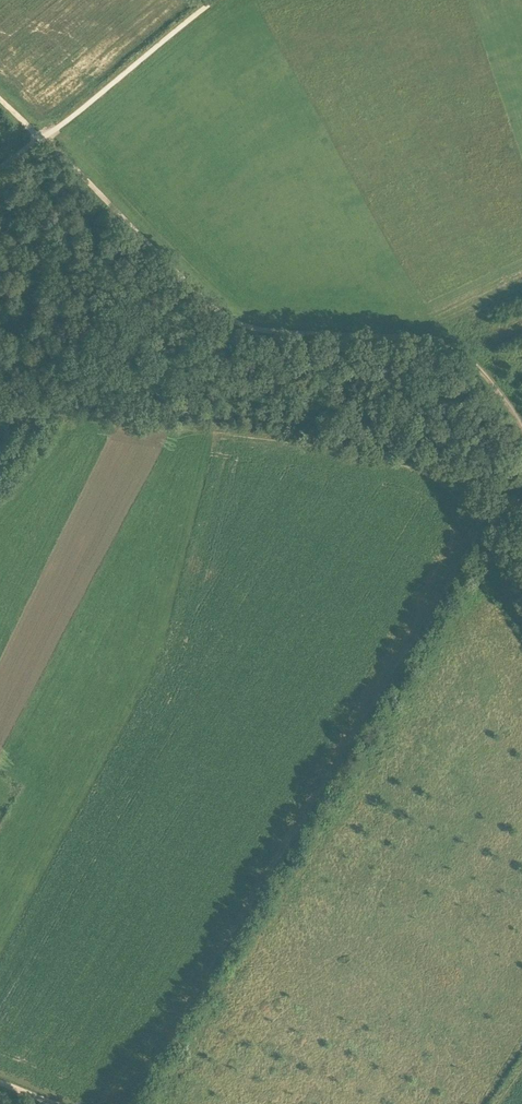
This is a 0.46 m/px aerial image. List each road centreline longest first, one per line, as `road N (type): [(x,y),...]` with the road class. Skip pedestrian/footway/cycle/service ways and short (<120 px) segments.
road 1 (track): [(521,429),(456,345),(256,329),(222,313),(42,135)]

